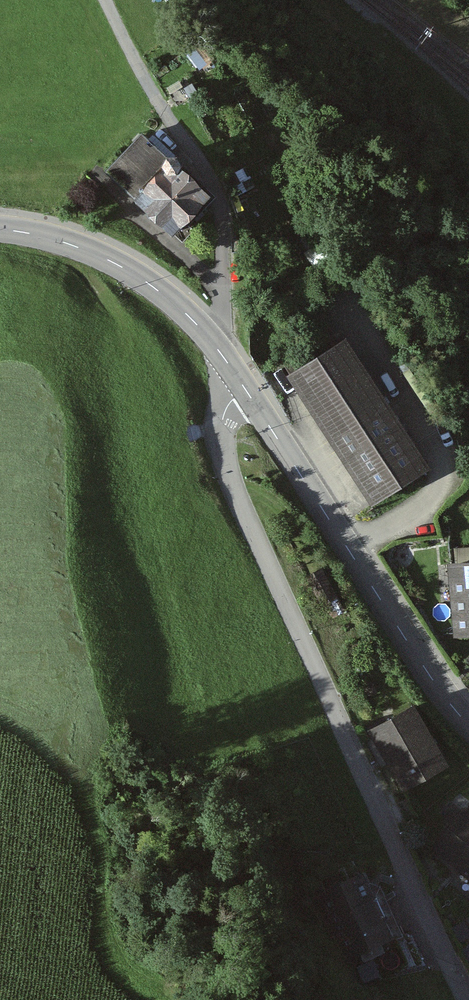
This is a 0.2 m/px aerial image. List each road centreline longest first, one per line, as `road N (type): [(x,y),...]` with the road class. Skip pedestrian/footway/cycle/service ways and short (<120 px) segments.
road 1 (unclassified): [(247,392),(222,418),(231,482),(468,999)]
road 2 (tertiary): [(468,725),(247,392)]
road 3 (unclassified): [(219,350),(218,204),(106,0)]
road 4 (tertiary): [(219,350),(162,293),(120,265),(0,230)]

